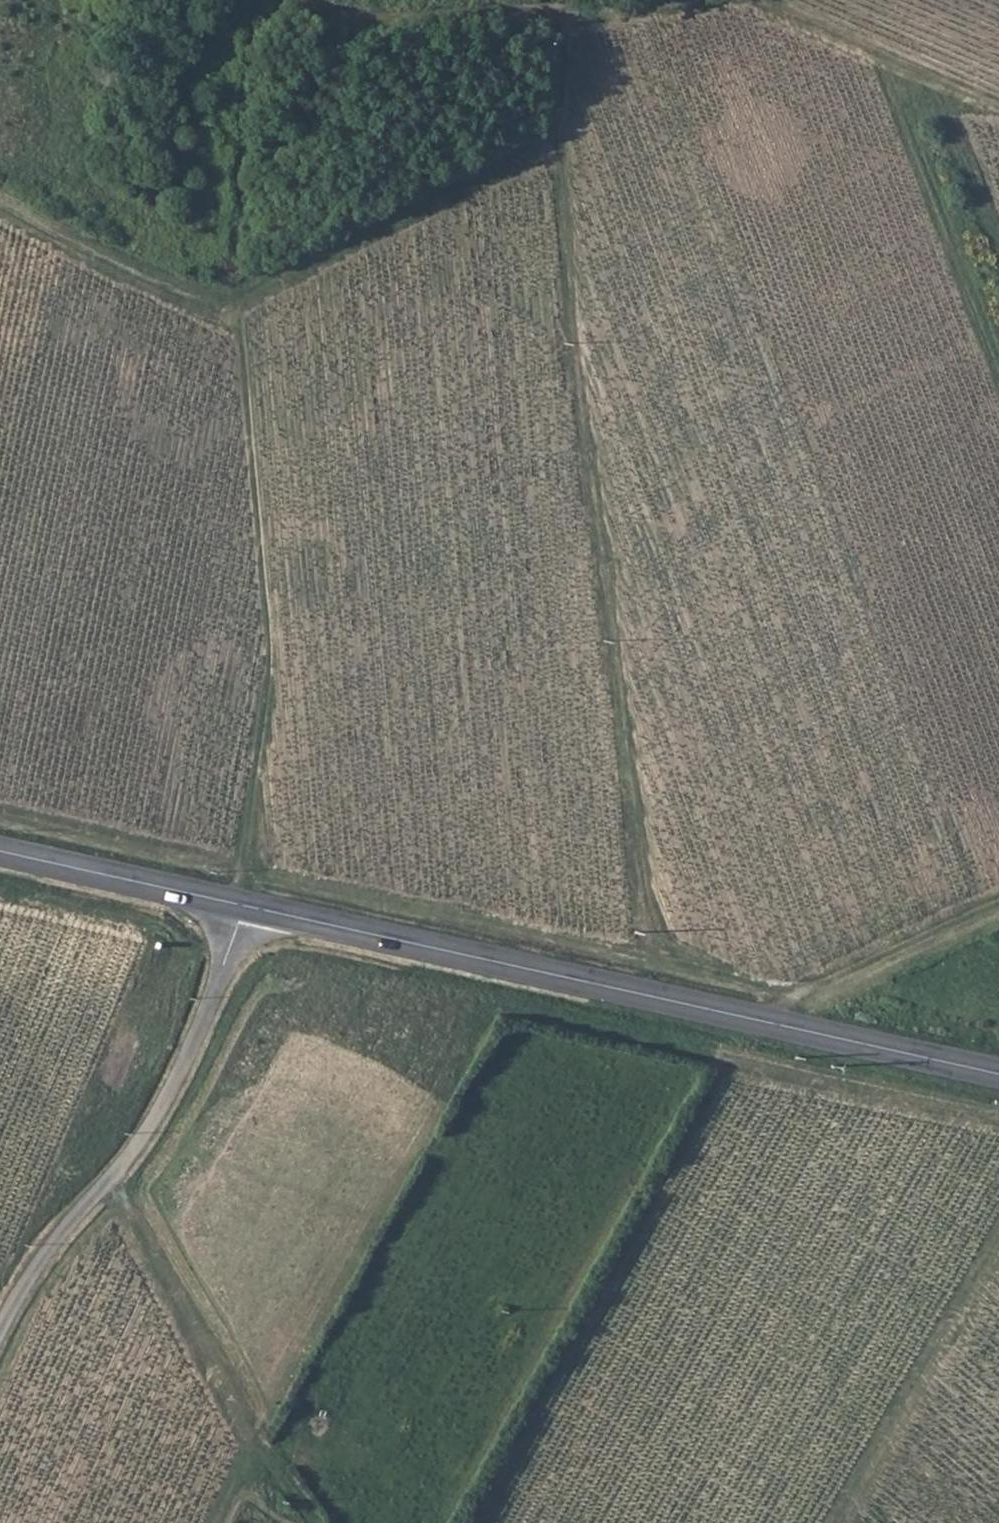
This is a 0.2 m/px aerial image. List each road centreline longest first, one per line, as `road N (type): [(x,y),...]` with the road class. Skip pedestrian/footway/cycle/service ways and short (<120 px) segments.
road 1 (track): [(243,906),(237,874),(270,683),(270,623),(233,310),(295,269),(540,150),(553,137),(557,22)]
road 2 (secondary): [(243,906),(998,1076)]
road 3 (unclassified): [(0,1330),(26,1283),(124,1168),(158,1113),(217,989),(243,906)]
road 4 (track): [(107,1186),(241,1424),(310,1522)]
road 5 (track): [(839,1522),(998,1245)]
road 6 (track): [(998,901),(789,997),(758,1025)]
road 7 (track): [(557,22),(335,19),(306,0)]
road 8 (secondary): [(0,851),(243,906)]
road 9 (track): [(683,0),(557,22)]

